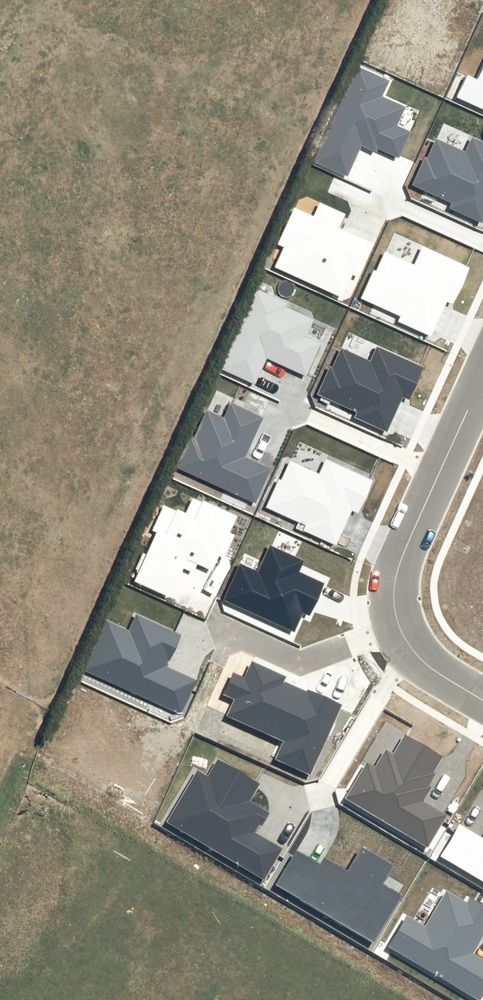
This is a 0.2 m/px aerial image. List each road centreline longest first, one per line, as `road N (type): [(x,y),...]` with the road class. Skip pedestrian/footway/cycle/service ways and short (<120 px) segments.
road 1 (residential): [(482,728),(415,691),(384,655),(376,612),(382,570),(482,355)]

